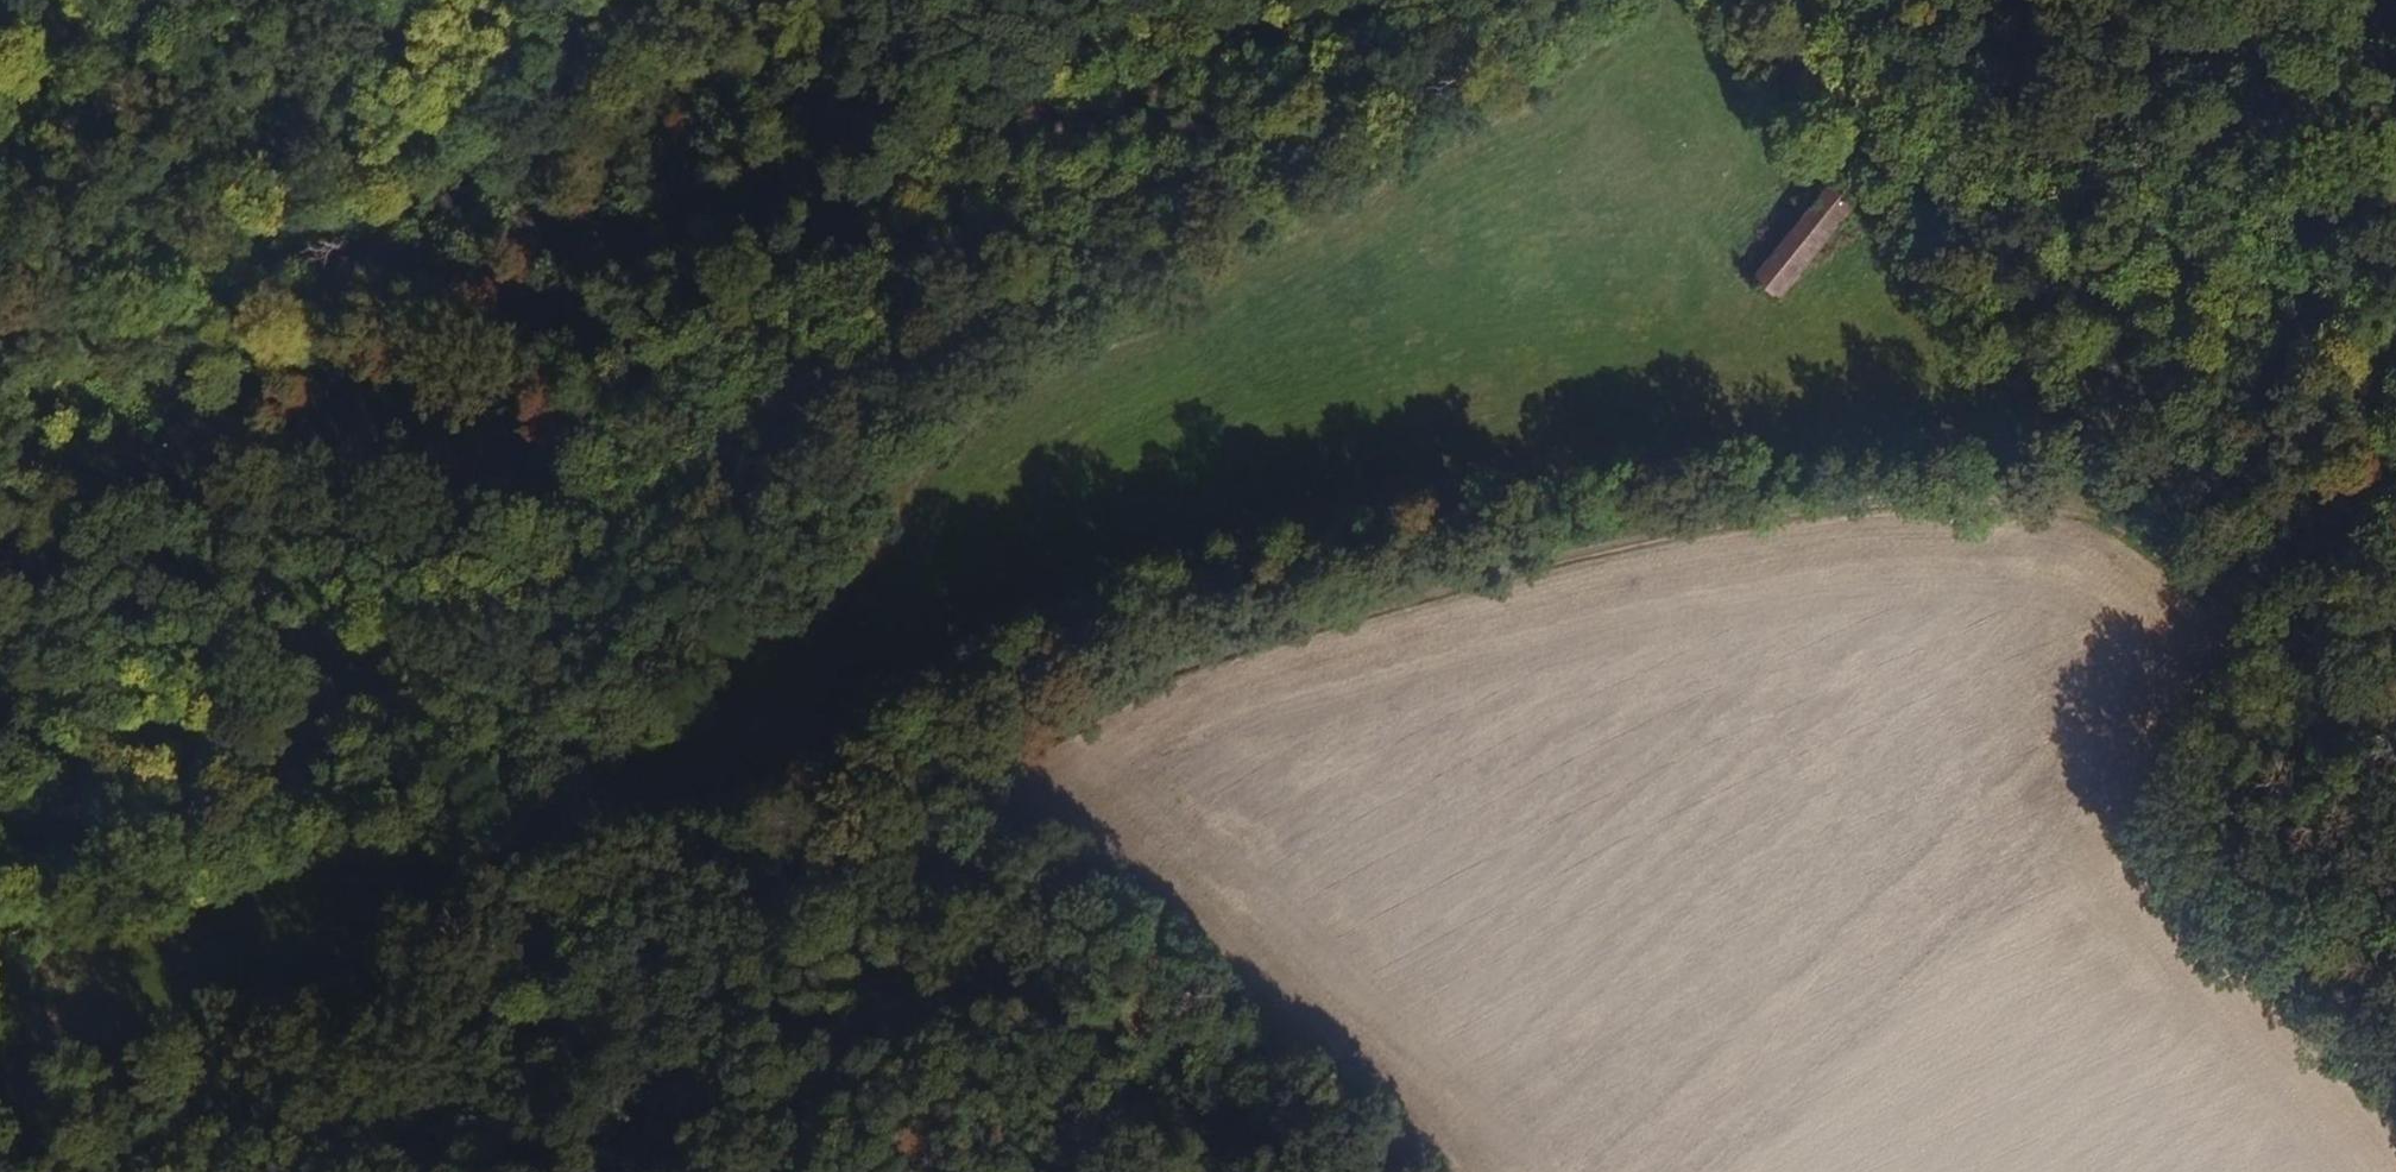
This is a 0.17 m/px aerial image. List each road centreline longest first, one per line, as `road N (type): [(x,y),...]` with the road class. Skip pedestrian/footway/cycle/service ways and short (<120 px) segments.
road 1 (track): [(2395,712),(2173,537),(2127,512),(2077,500),(1839,503),(1577,549),(1423,587),(1171,673),(1072,723),(563,1033),(296,1171)]
road 2 (track): [(1907,228),(2029,365),(2395,539)]
road 3 (track): [(2022,0),(2395,428)]

